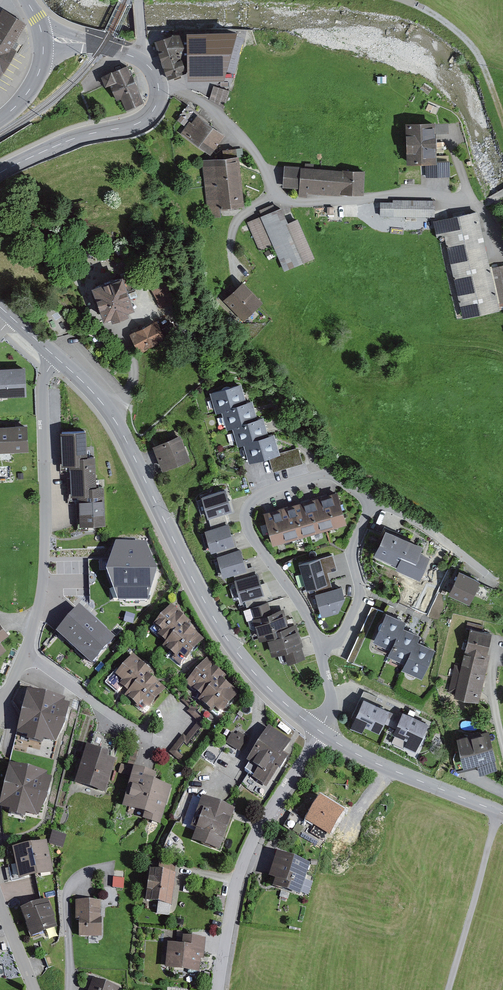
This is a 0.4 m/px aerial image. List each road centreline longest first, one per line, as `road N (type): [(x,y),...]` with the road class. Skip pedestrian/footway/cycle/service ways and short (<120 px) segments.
road 1 (residential): [(320,644),(337,642),(361,597),(351,550),(372,501),(327,474),(267,492),(244,514),(248,532),(301,602)]
road 2 (tertiary): [(321,732),(267,686),(222,632),(109,410)]
road 3 (residential): [(485,203),(416,194),(284,199),(234,132),(185,94),(159,89)]
road 4 (residential): [(57,358),(42,384),(46,579),(28,654)]
road 5 (residential): [(321,732),(241,881),(223,989)]
road 6 (tertiary): [(502,813),(378,764),(321,732)]
road 7 (tertiary): [(0,174),(75,139),(138,123),(154,110),(159,89)]
road 8 (track): [(499,812),(450,989)]
road 9 (track): [(398,0),(469,39),(502,116)]
road 10 (track): [(72,989),(69,895),(79,878),(114,867)]
road 11 (tertiary): [(159,89),(136,58),(44,40)]
road 12 (residential): [(28,654),(128,728)]

